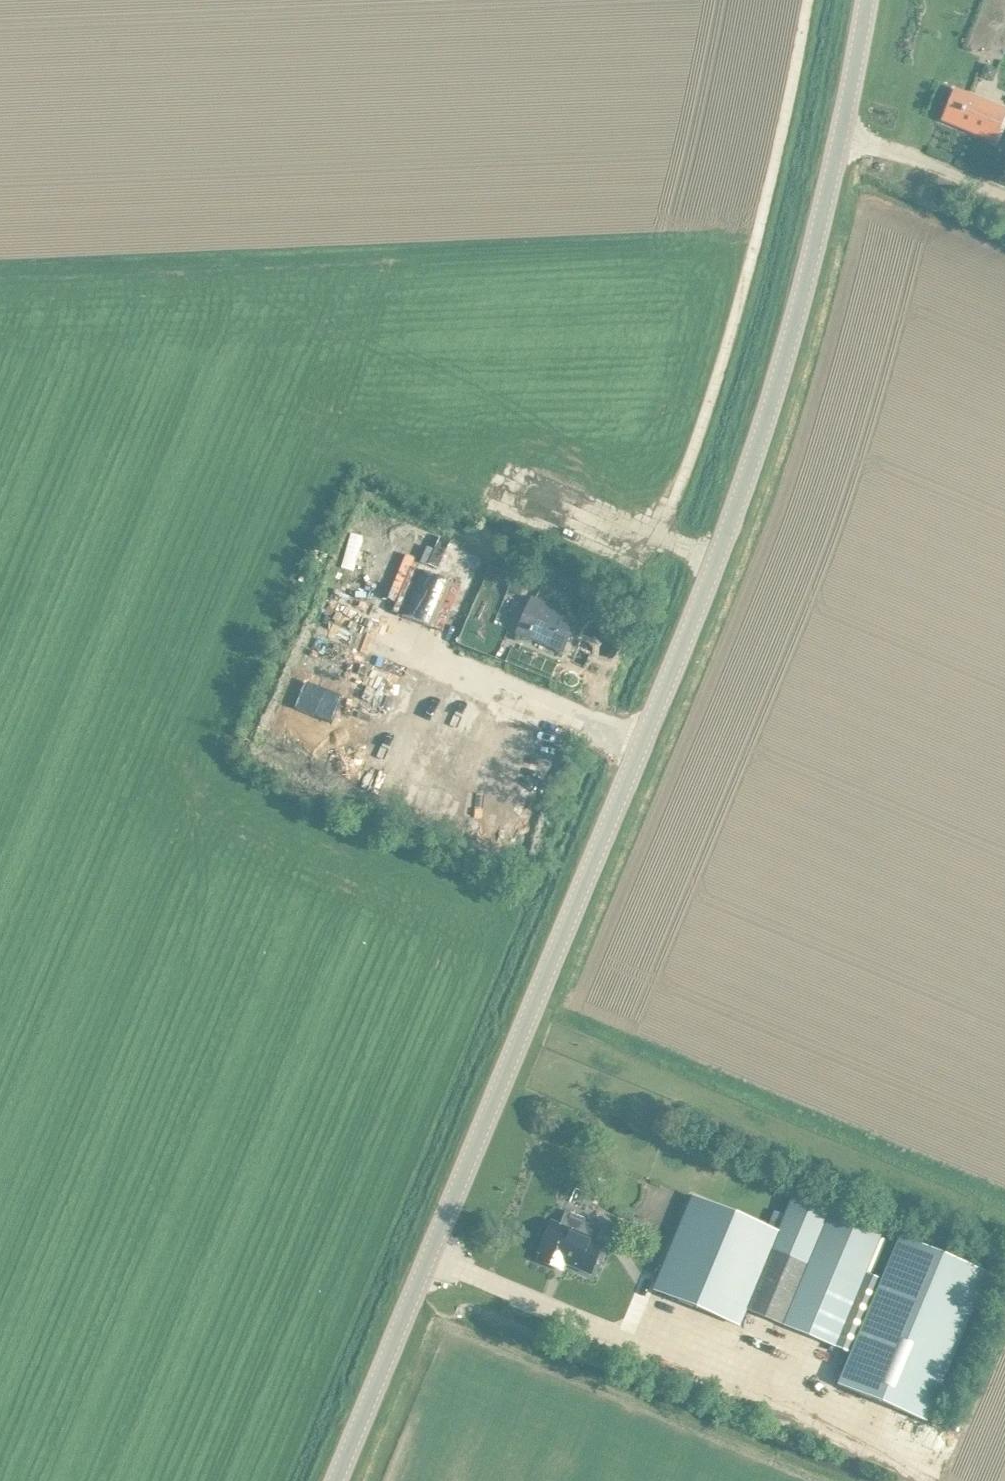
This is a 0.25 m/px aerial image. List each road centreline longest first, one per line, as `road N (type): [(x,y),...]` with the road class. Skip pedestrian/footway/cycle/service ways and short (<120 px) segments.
road 1 (secondary): [(335,1480),(719,560),(788,337),(866,0)]

